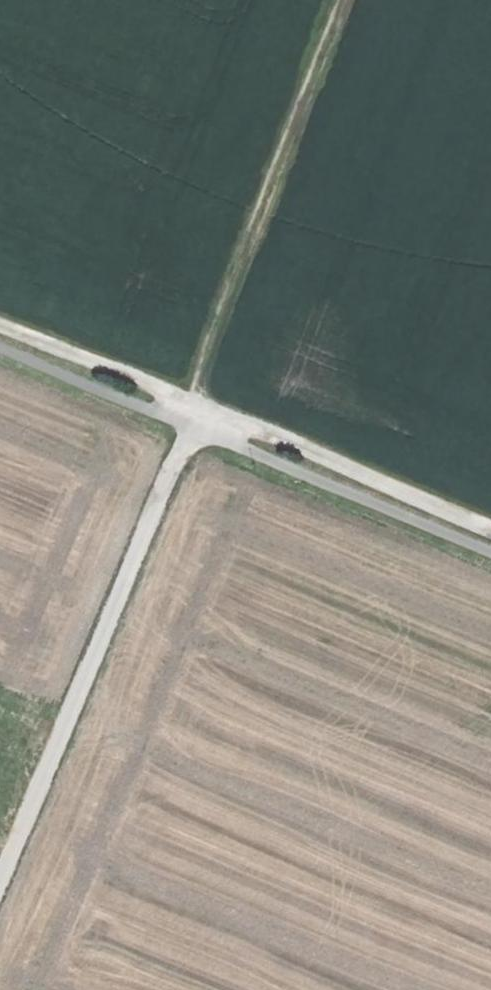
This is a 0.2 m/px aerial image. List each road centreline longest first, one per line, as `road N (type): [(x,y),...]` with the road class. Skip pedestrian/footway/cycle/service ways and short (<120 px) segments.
road 1 (unclassified): [(0,875),(206,405)]
road 2 (track): [(351,0),(193,400)]
road 3 (unclassified): [(490,525),(206,405)]
road 4 (unclassified): [(206,405),(0,322)]

